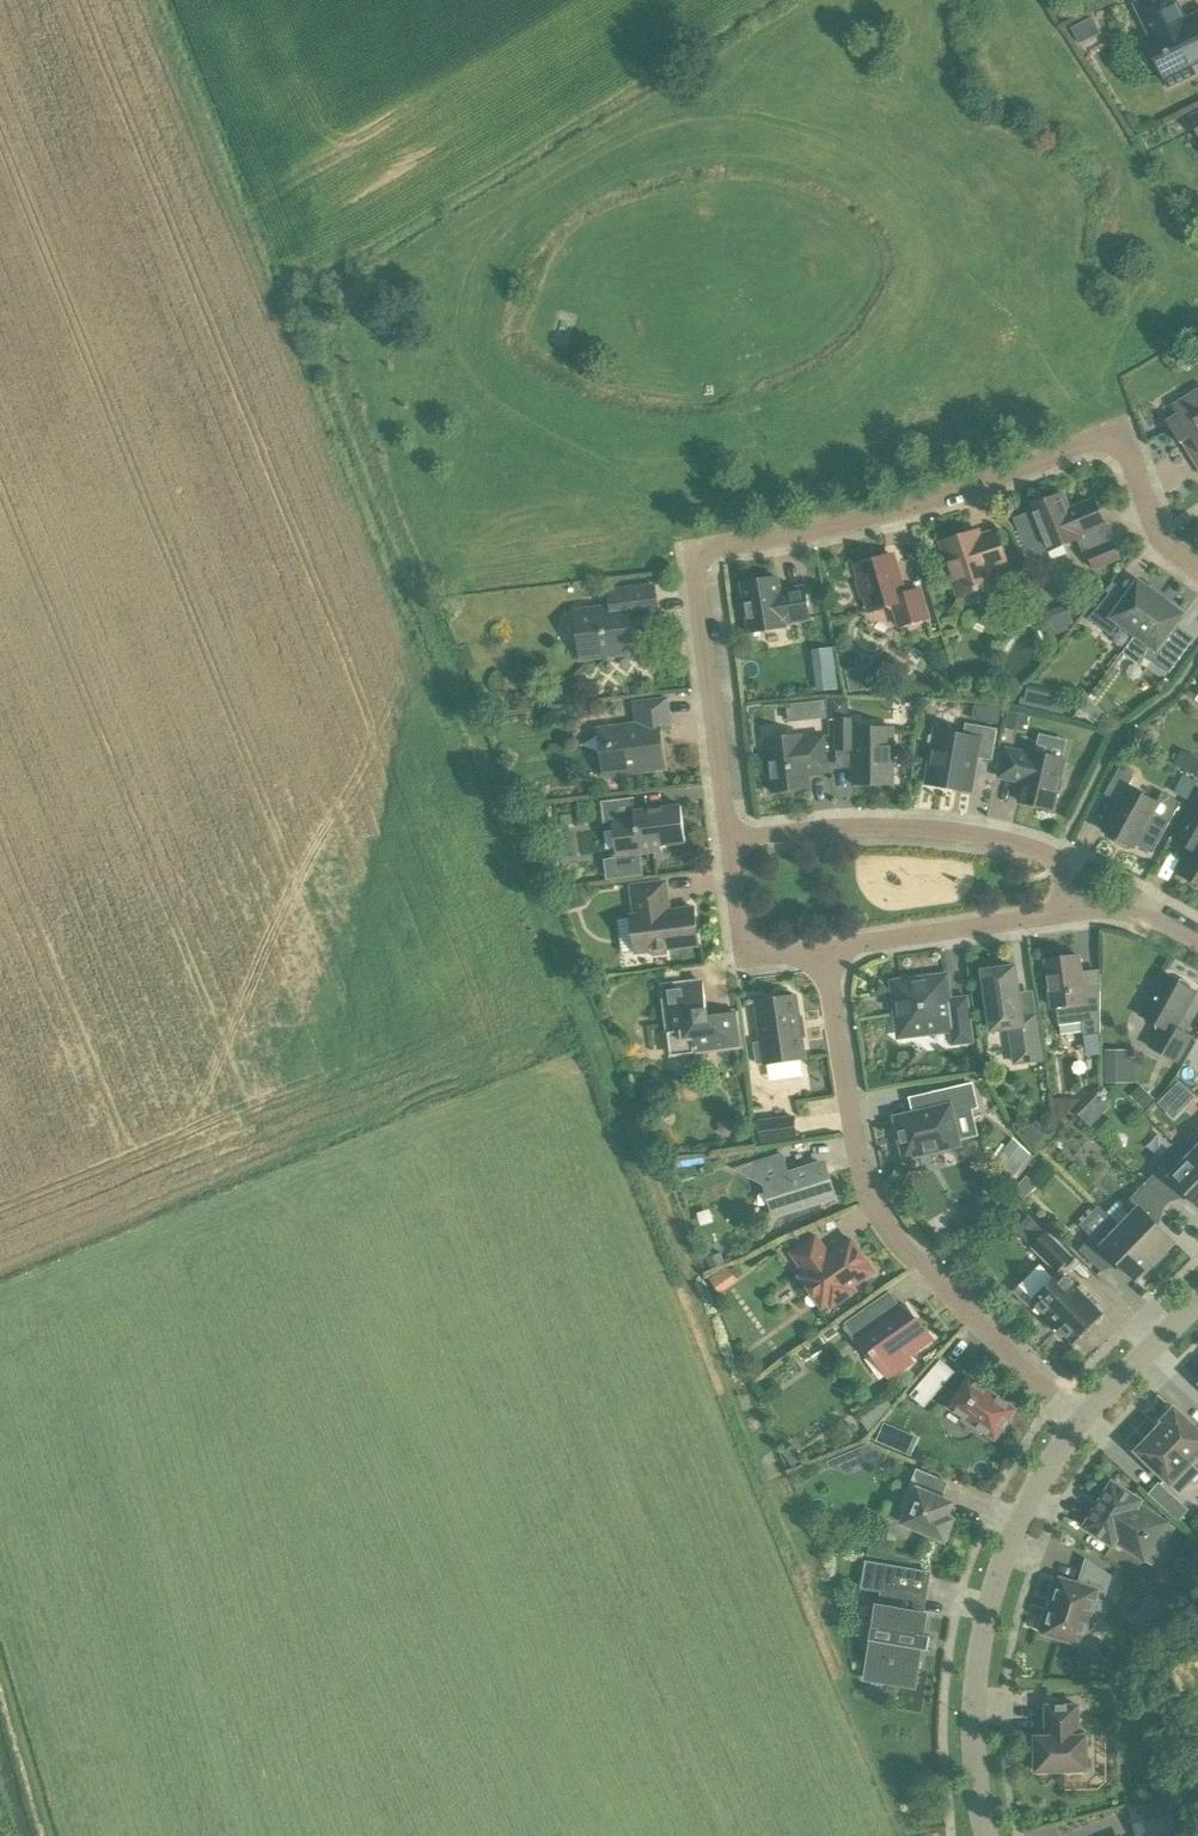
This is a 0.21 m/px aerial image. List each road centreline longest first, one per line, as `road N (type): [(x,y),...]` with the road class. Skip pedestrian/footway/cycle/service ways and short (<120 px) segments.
road 1 (residential): [(1197,571),(1160,523),(1127,450),(1110,437),(921,509),(708,556),(735,843)]
road 2 (residential): [(1085,1425),(896,1241),(864,1191),(832,956)]
road 3 (residential): [(995,1835),(978,1734),(993,1599),(1085,1425)]
road 4 (residential): [(1073,913),(1058,866),(969,834),(875,828),(735,843)]
road 5 (residential): [(832,956),(1073,913)]
road 6 (residential): [(735,843),(745,941),(764,959),(832,956)]
road 7 (residential): [(1085,1425),(1197,1314)]
road 8 (residential): [(1073,913),(1131,917),(1197,944)]

